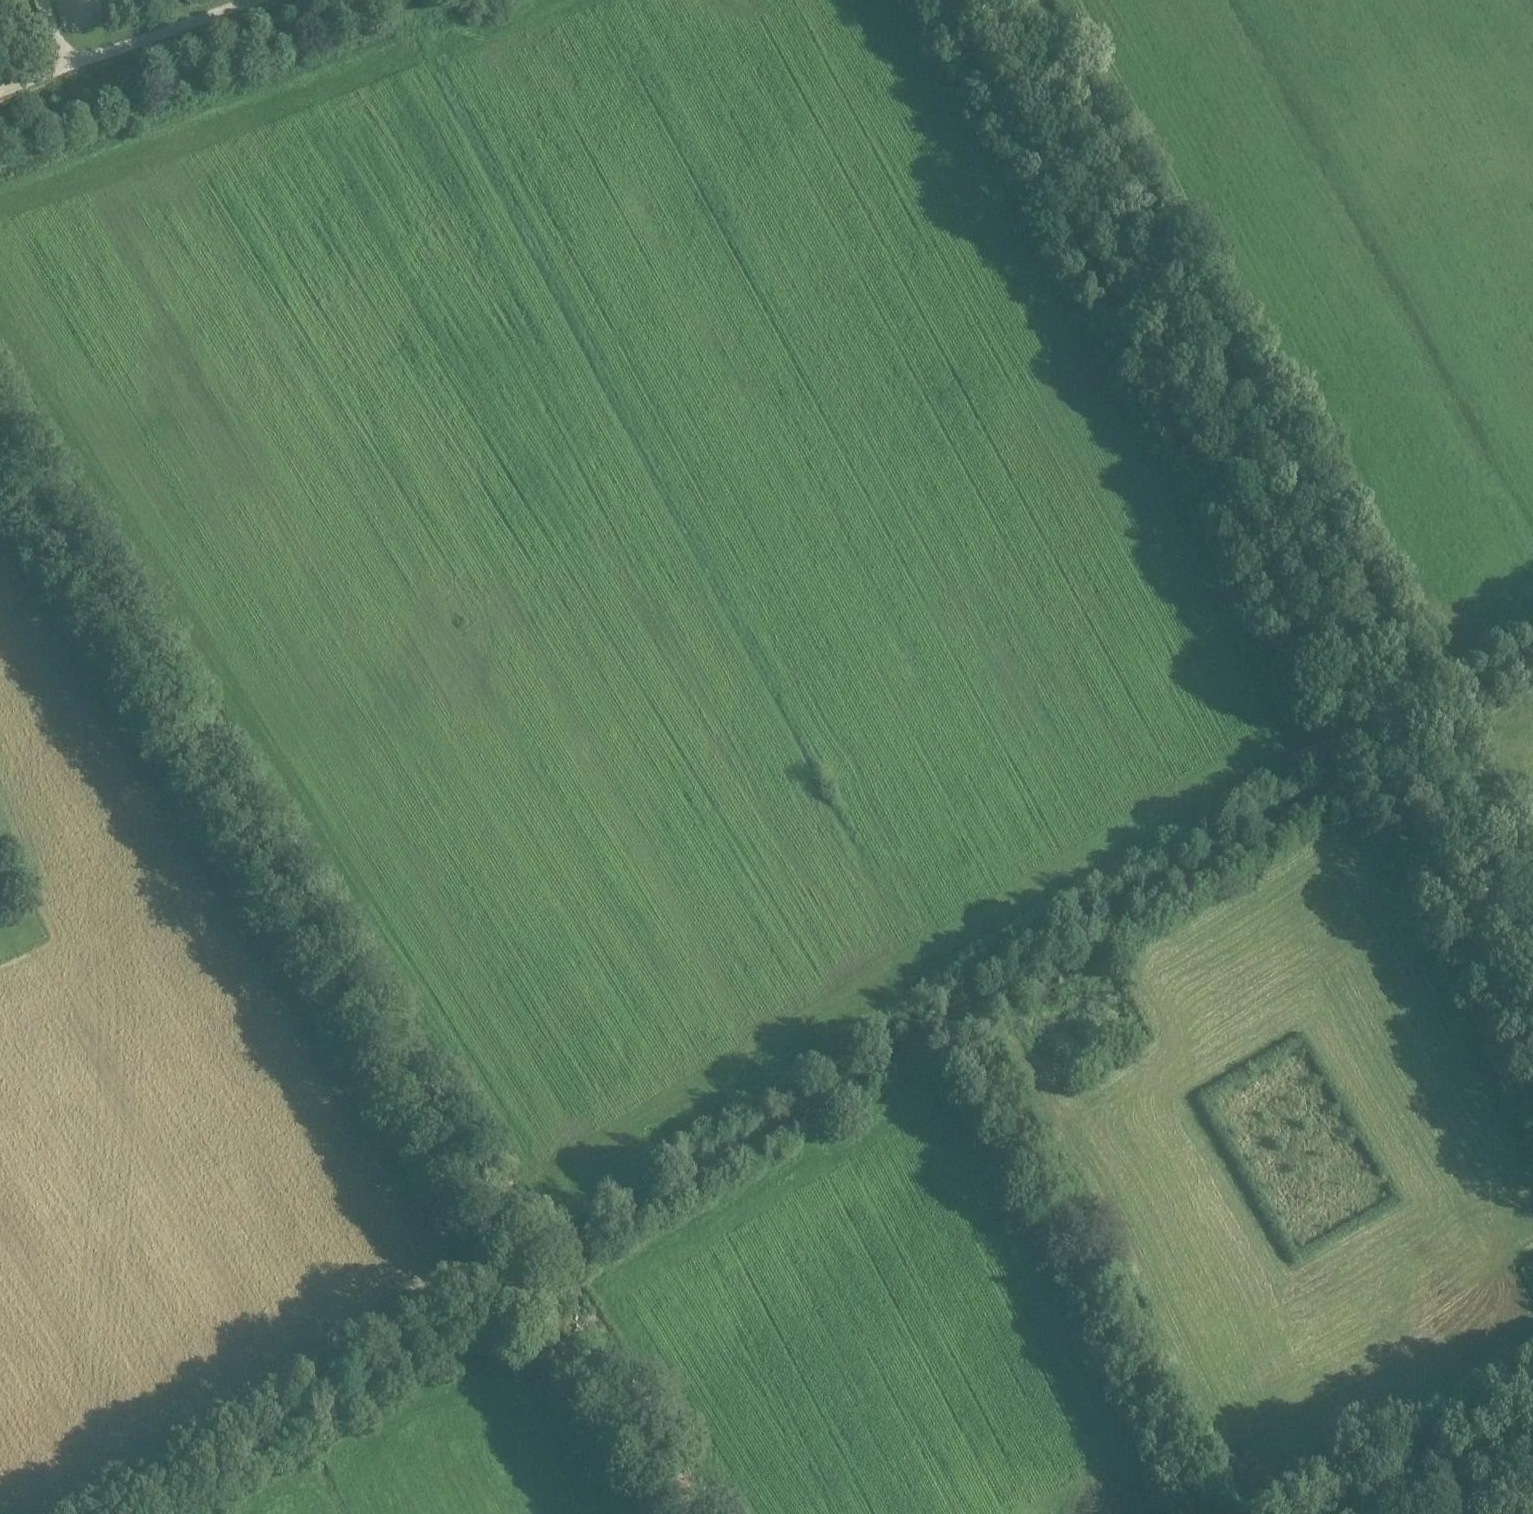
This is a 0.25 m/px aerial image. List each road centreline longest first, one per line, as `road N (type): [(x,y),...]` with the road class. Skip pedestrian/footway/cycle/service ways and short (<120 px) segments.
road 1 (track): [(1396,737),(528,1284),(673,1513)]
road 2 (track): [(528,1284),(0,450)]
road 3 (track): [(1396,737),(980,0)]
road 4 (track): [(407,0),(0,148)]
road 5 (track): [(1532,979),(1396,737)]
road 6 (track): [(0,92),(249,0)]
road 7 (track): [(1410,760),(1444,716),(1532,663)]

